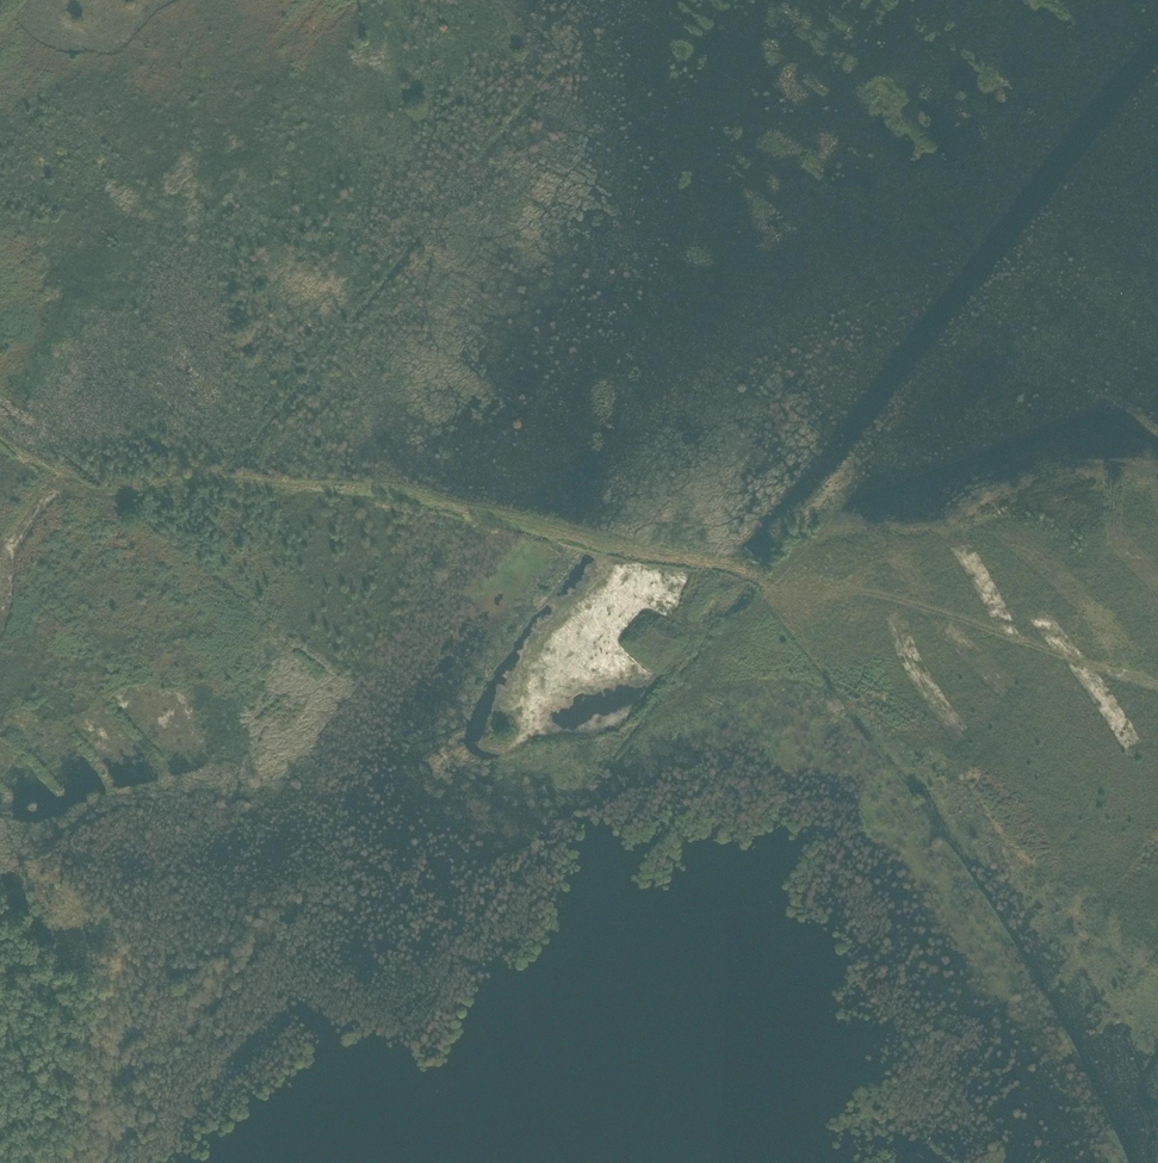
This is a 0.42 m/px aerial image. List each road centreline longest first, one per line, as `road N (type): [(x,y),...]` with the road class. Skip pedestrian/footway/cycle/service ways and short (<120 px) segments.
road 1 (track): [(0,439),(80,488),(110,496),(162,481),(377,486),(719,566),(782,593),(883,593),(1157,683)]

